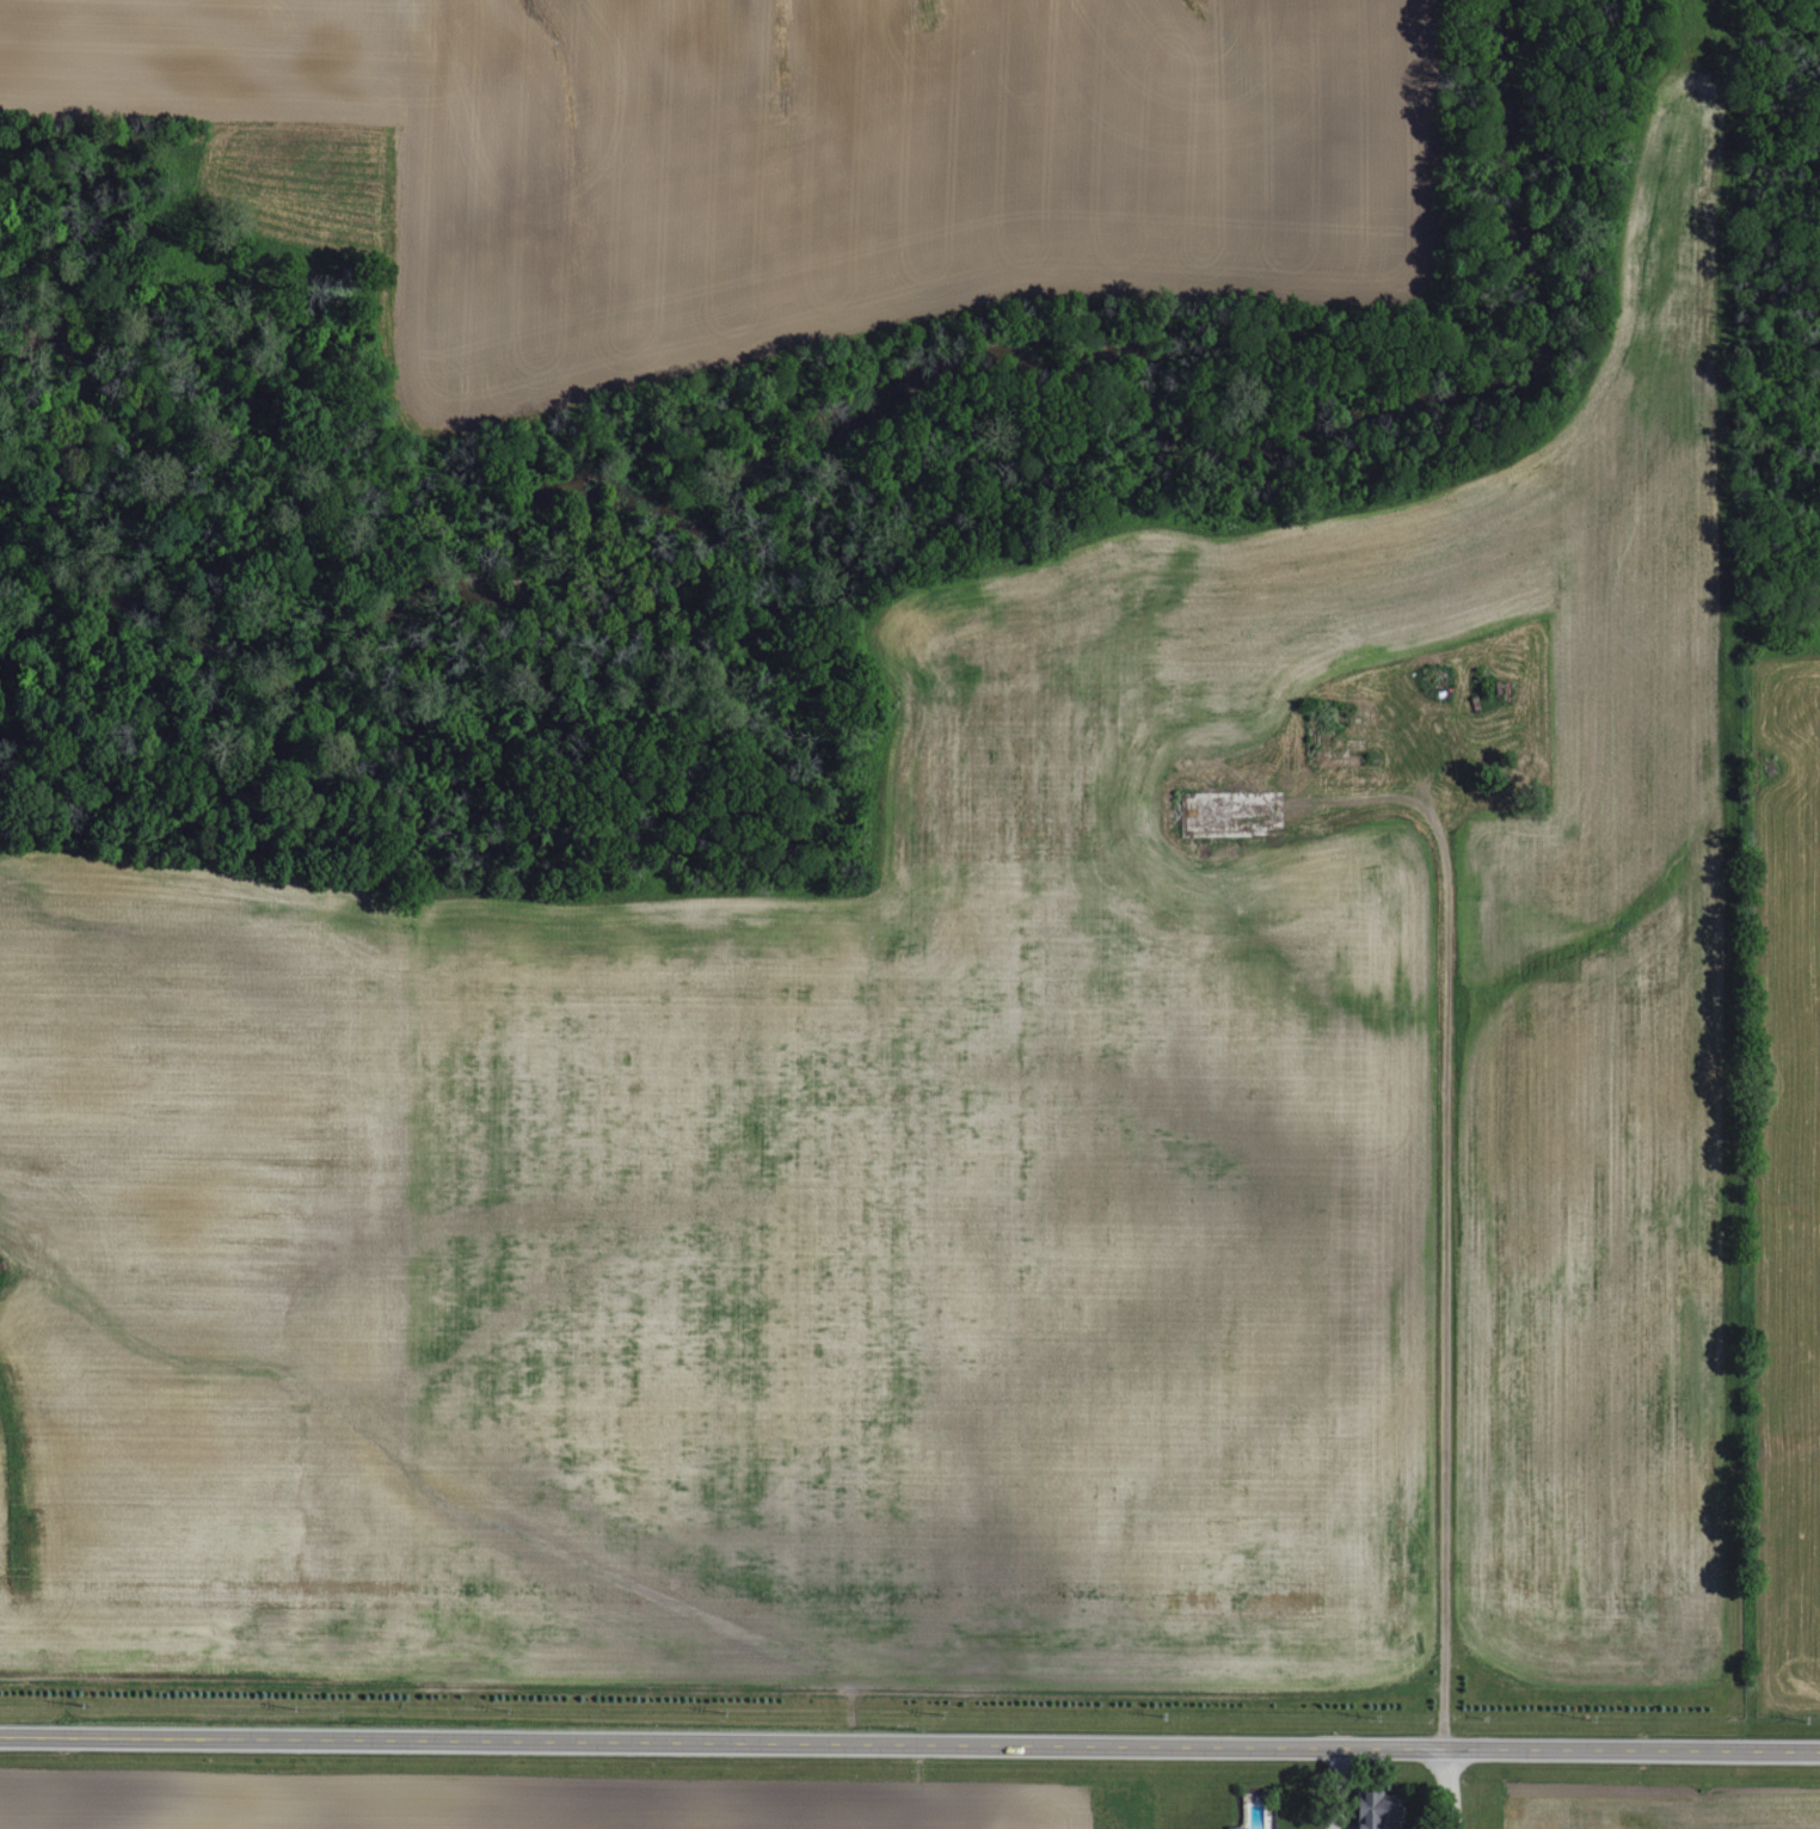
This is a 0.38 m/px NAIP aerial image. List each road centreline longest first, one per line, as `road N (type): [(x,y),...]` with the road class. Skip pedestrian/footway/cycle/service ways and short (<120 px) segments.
road 1 (secondary): [(1819,1752),(0,1738)]

